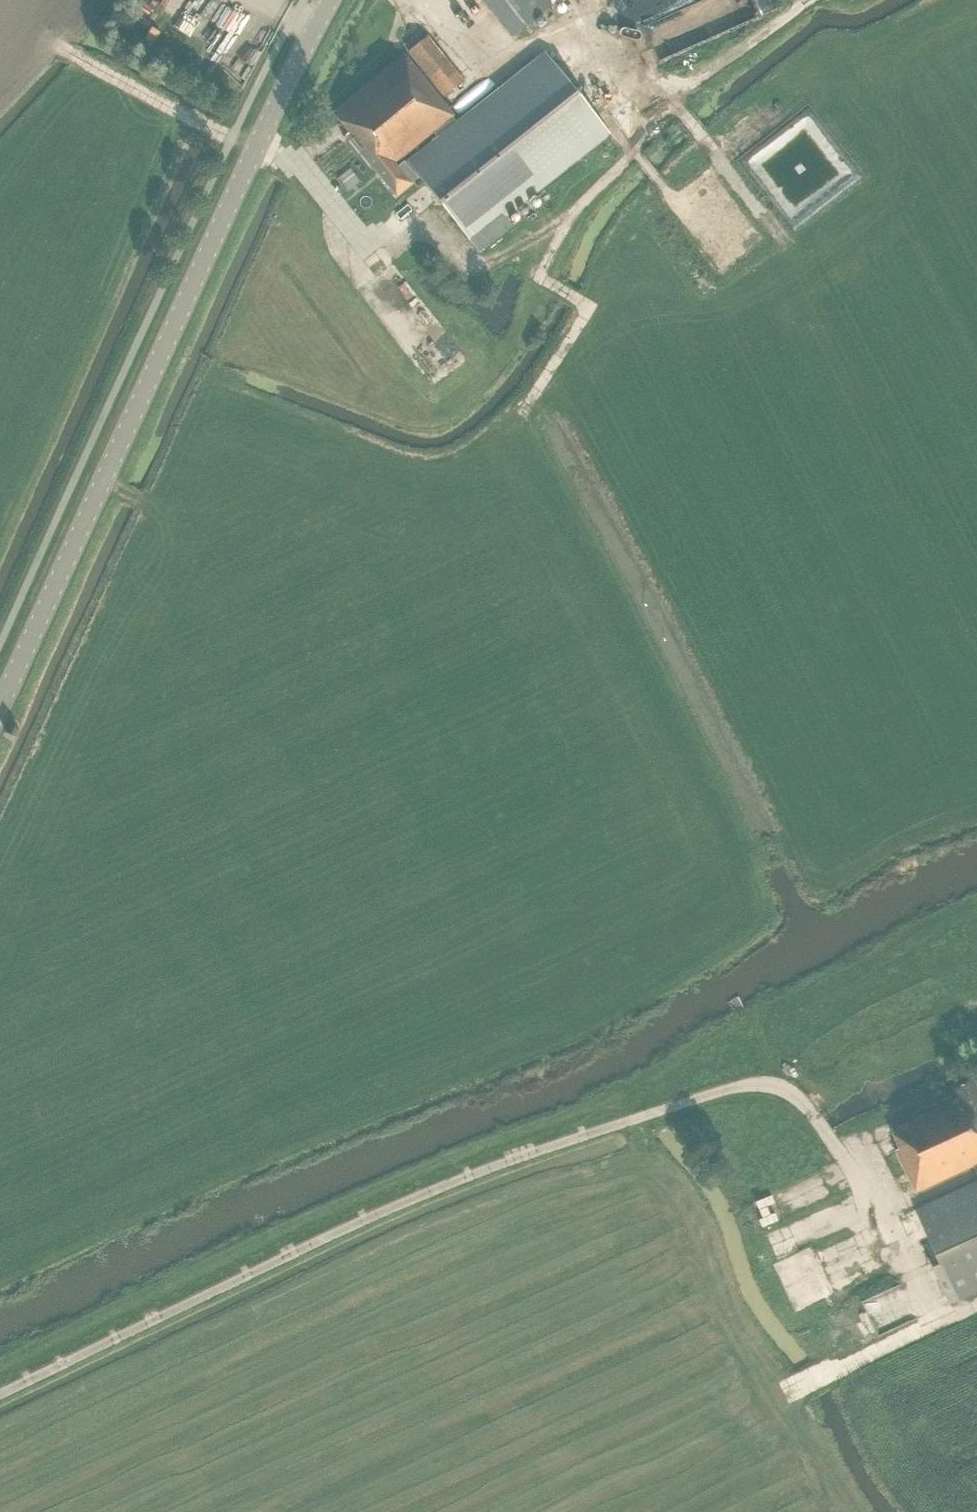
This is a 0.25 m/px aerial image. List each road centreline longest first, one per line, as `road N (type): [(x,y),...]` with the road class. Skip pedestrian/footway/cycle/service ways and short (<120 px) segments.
road 1 (tertiary): [(0,709),(332,0)]
road 2 (track): [(480,75),(537,38),(569,35),(607,47),(641,85),(690,83),(807,0)]

